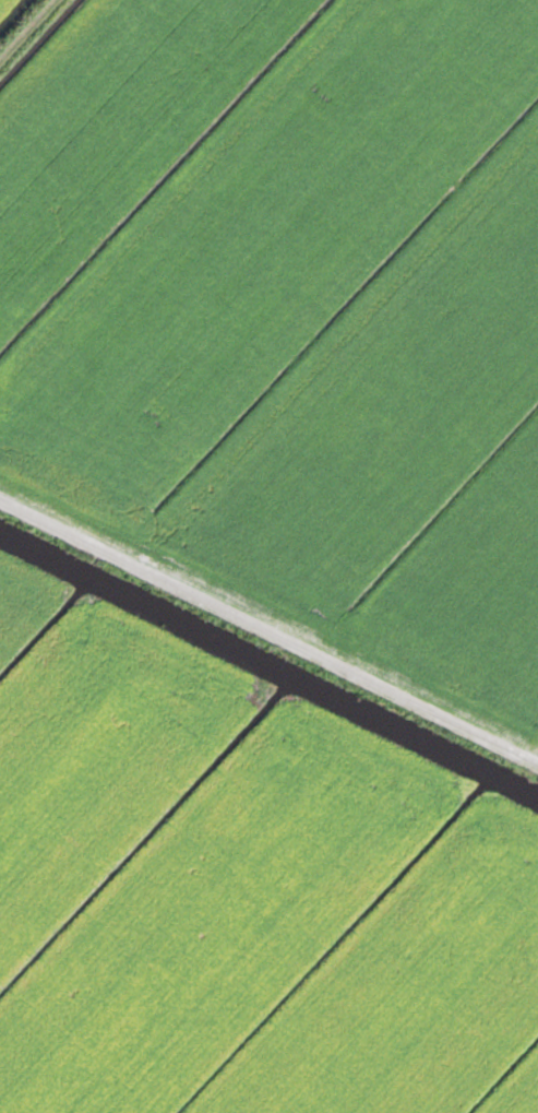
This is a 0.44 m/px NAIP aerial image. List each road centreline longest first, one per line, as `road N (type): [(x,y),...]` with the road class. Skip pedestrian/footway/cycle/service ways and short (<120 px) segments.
road 1 (residential): [(537,761),(0,495)]

